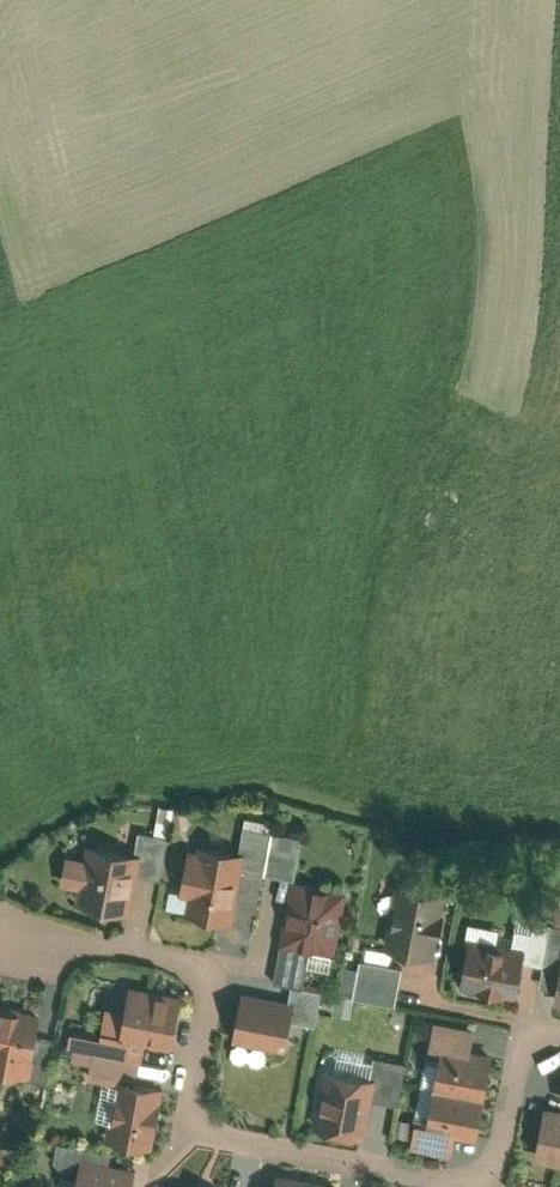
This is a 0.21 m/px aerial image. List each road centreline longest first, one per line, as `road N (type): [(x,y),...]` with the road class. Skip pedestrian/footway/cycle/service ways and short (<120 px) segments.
road 1 (residential): [(559,1032),(523,1048),(498,1170),(461,1180),(209,1133),(190,1089),(206,994),(198,970),(168,954),(96,938),(44,933),(9,945)]

